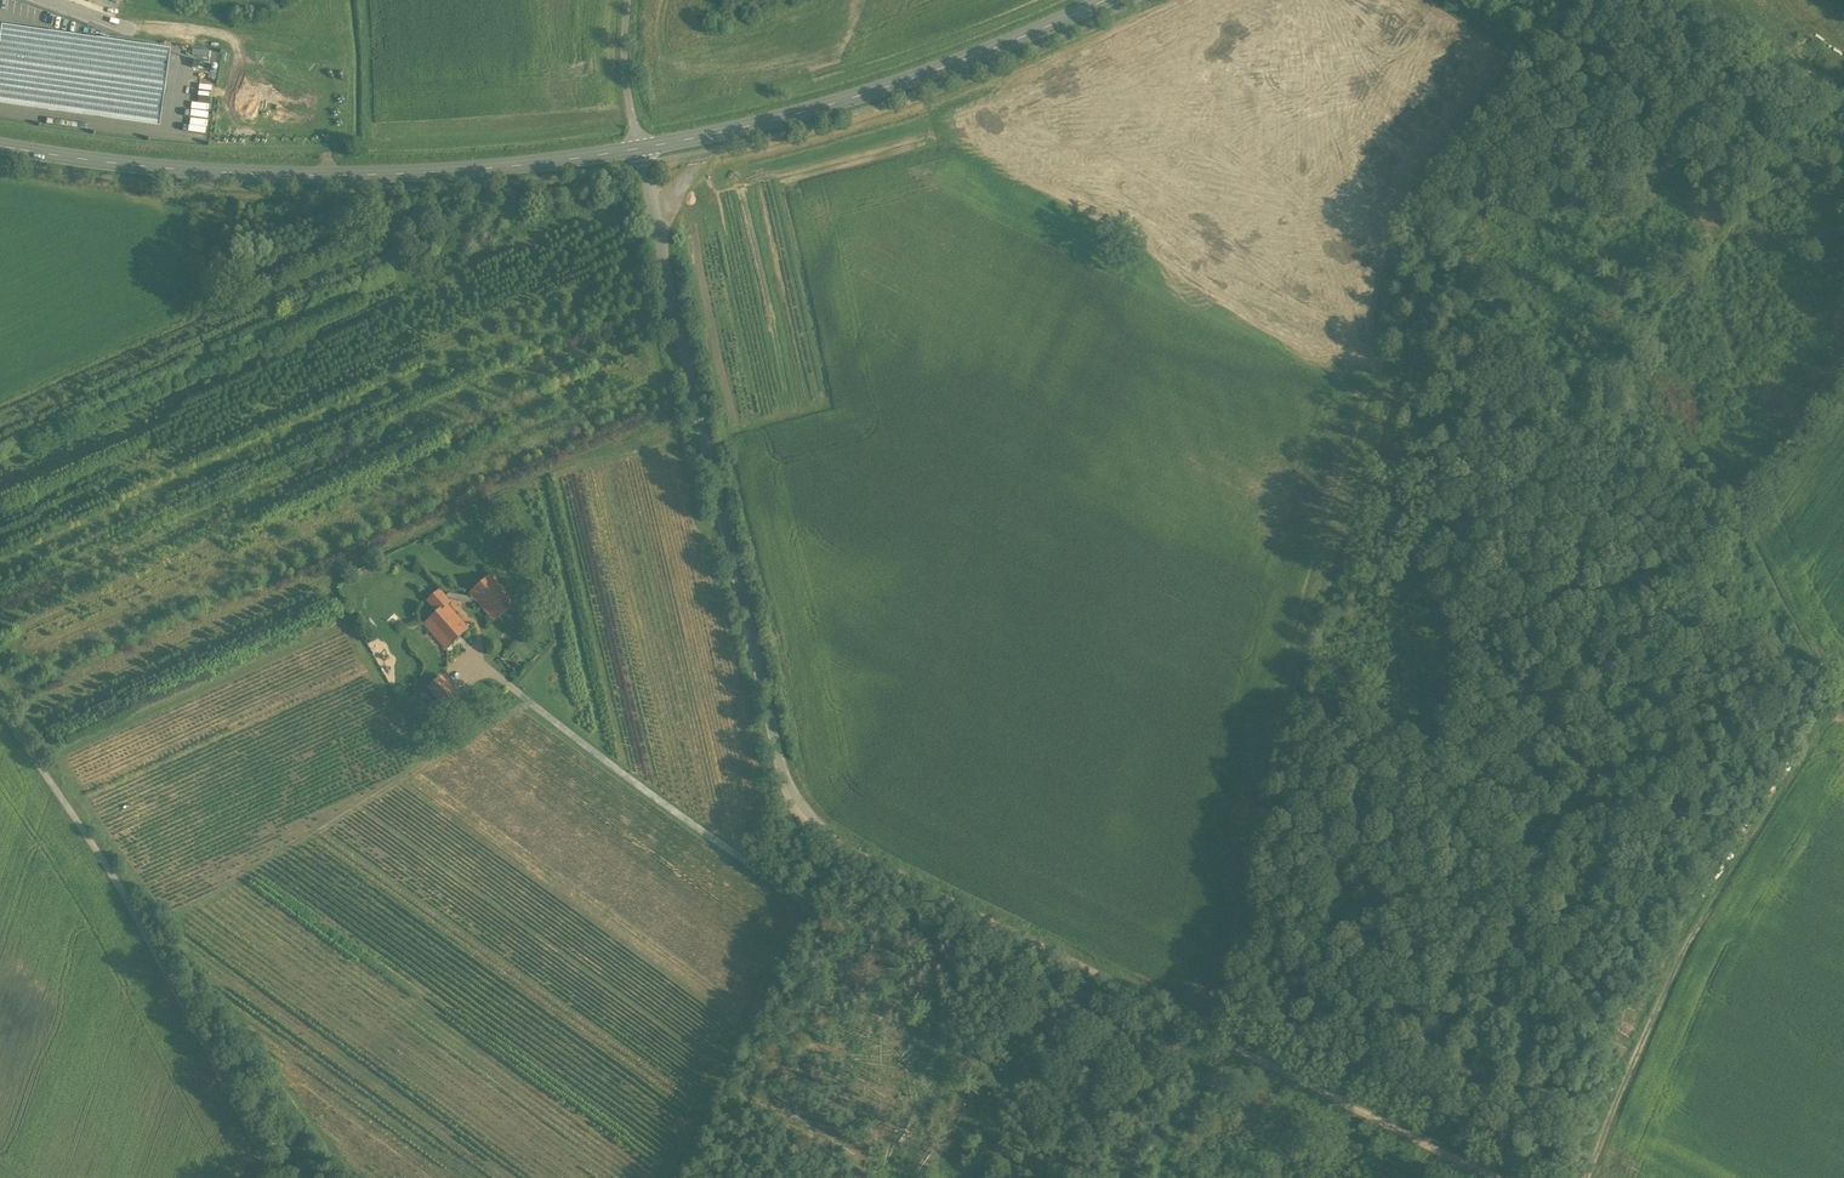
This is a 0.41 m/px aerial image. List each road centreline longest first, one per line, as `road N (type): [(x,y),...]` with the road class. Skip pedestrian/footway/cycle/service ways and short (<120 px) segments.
road 1 (unclassified): [(639,148),(719,517),(784,770),(832,839),(835,868),(822,935),(697,1177)]
road 2 (track): [(832,839),(1506,1177)]
road 3 (tertiary): [(639,148),(525,166),(337,176),(137,165),(0,146)]
road 4 (track): [(0,696),(182,978),(287,1177)]
road 5 (tertiary): [(1106,0),(816,109),(639,148)]
road 6 (track): [(478,653),(634,777),(830,916)]

